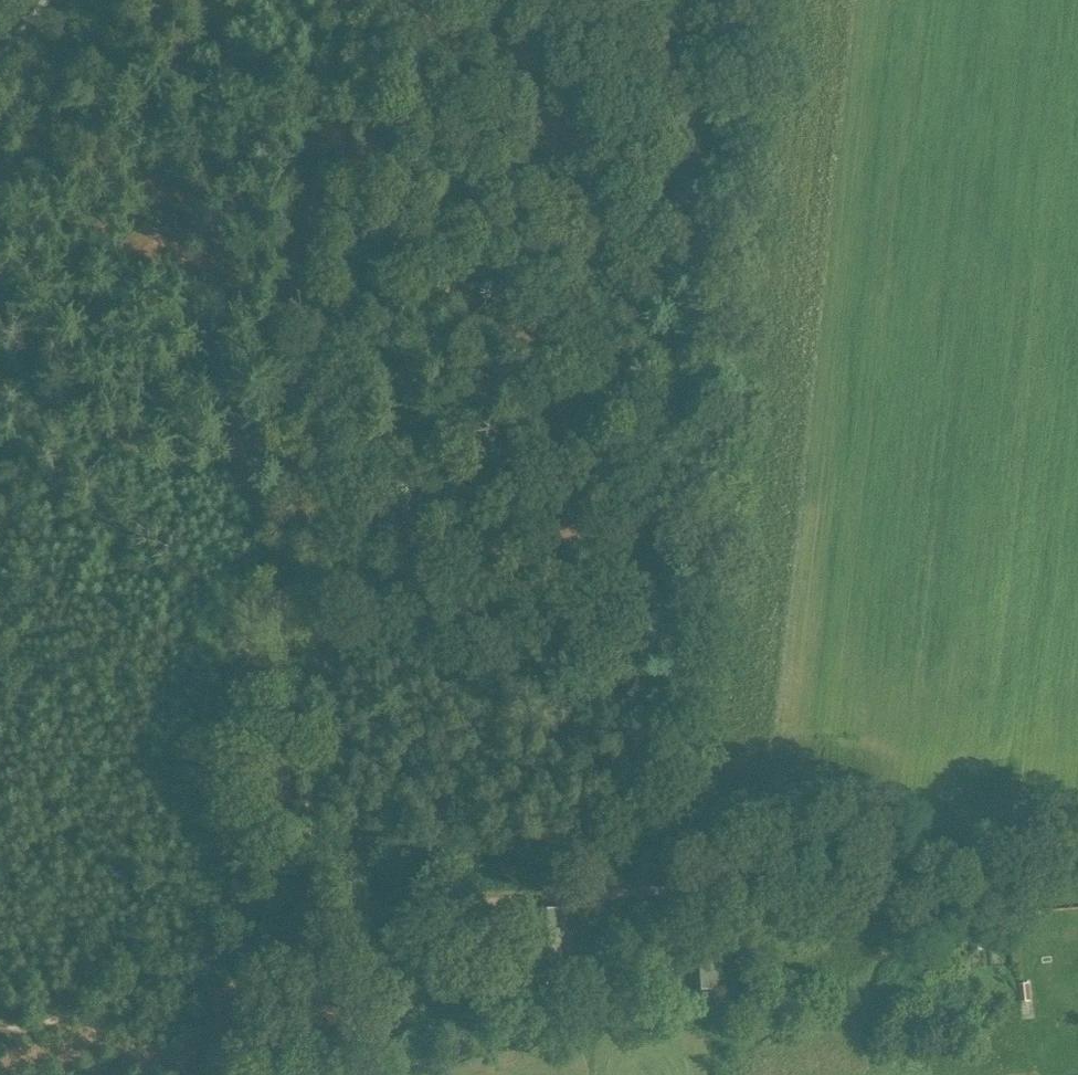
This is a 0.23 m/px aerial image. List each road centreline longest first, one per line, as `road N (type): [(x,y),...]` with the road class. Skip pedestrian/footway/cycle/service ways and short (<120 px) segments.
road 1 (track): [(314,919),(1077,852)]

